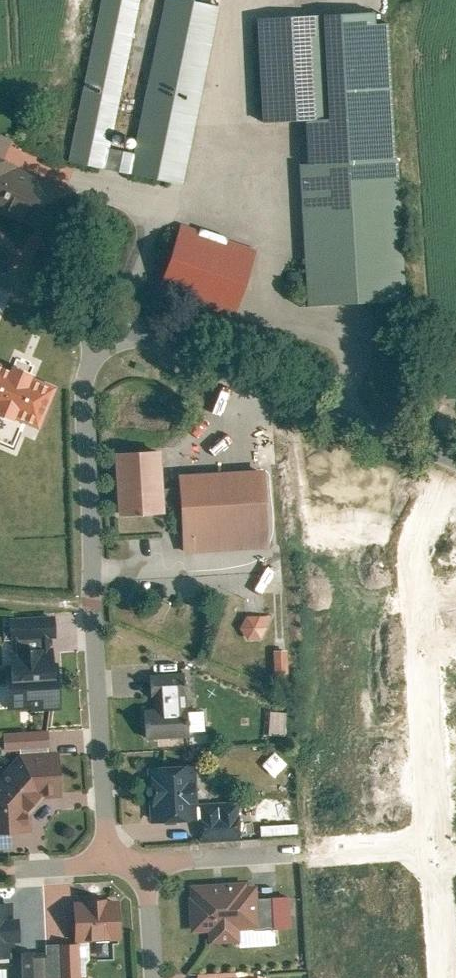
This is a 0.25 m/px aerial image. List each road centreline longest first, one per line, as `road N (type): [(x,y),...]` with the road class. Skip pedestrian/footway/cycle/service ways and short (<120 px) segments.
road 1 (residential): [(133,860),(116,827),(103,757),(84,377),(92,309)]
road 2 (residential): [(455,455),(92,309)]
road 3 (residential): [(133,860),(273,855)]
road 4 (residential): [(153,977),(151,912),(133,860)]

